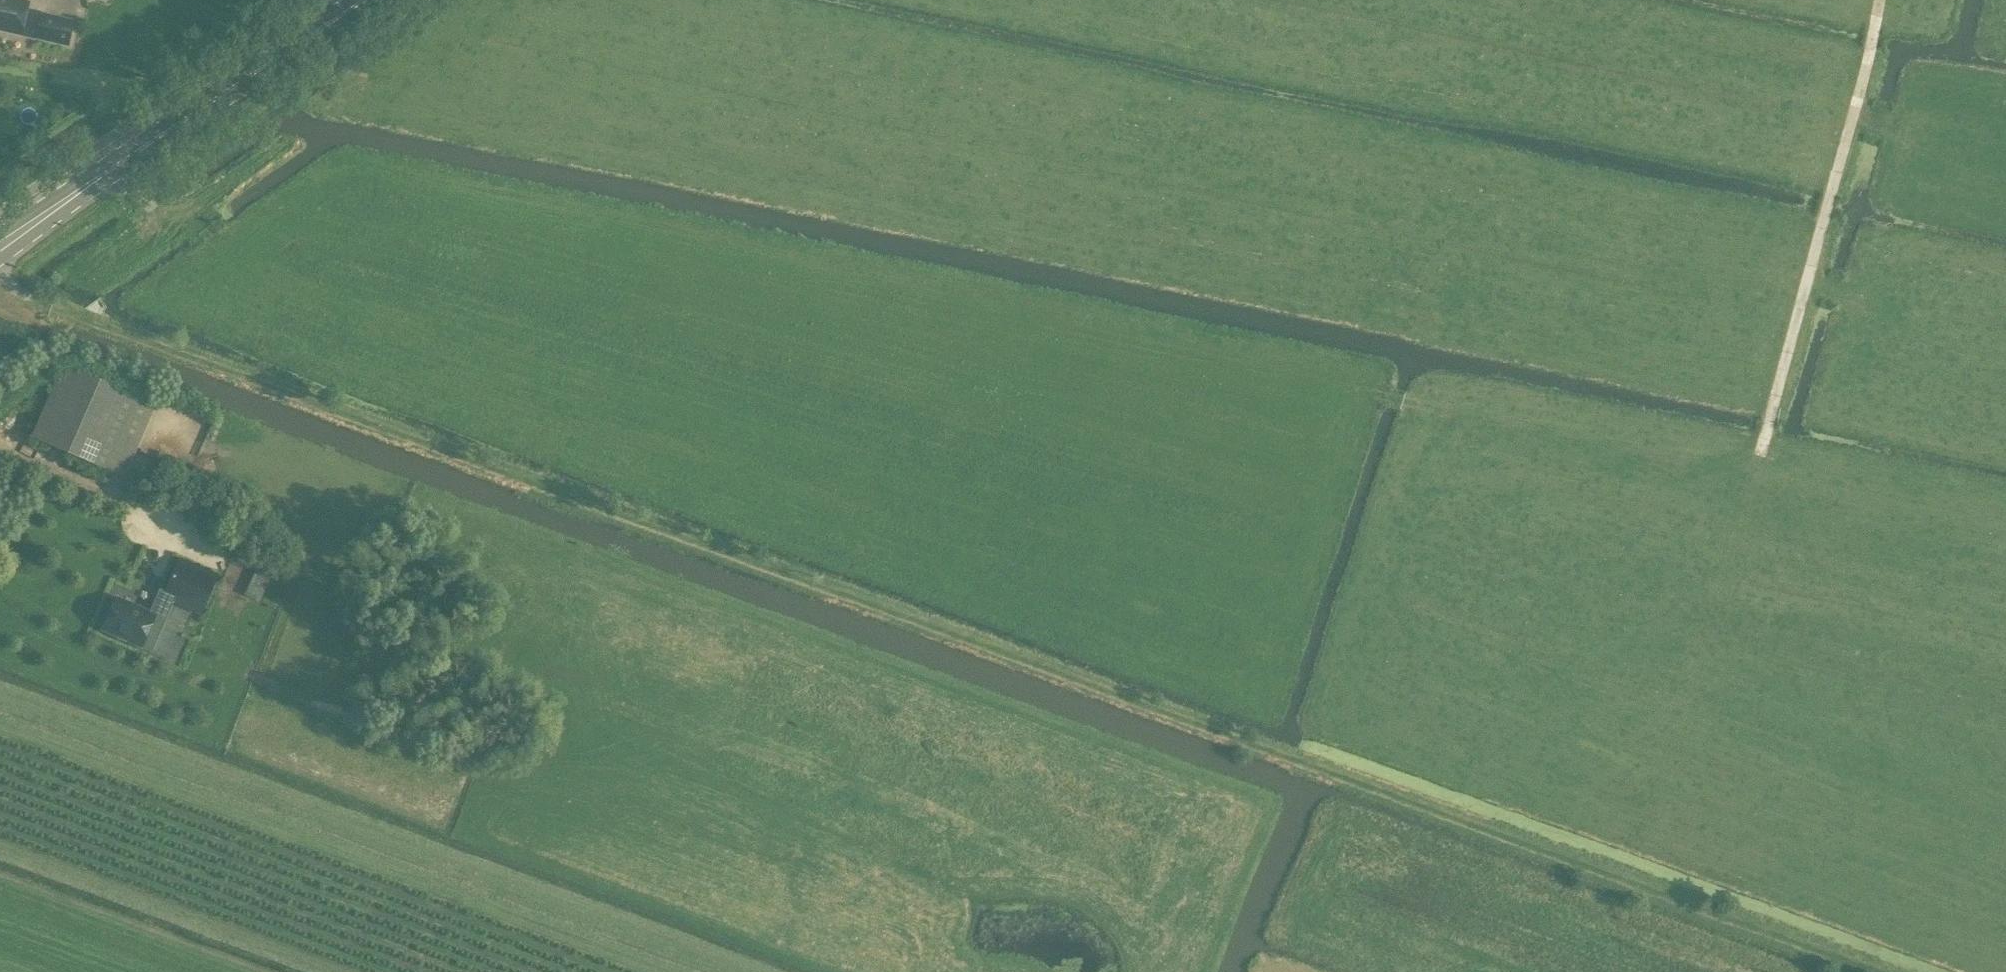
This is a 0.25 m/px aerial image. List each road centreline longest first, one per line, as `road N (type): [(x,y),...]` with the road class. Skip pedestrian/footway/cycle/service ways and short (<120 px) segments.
road 1 (primary): [(34,227),(372,0)]

